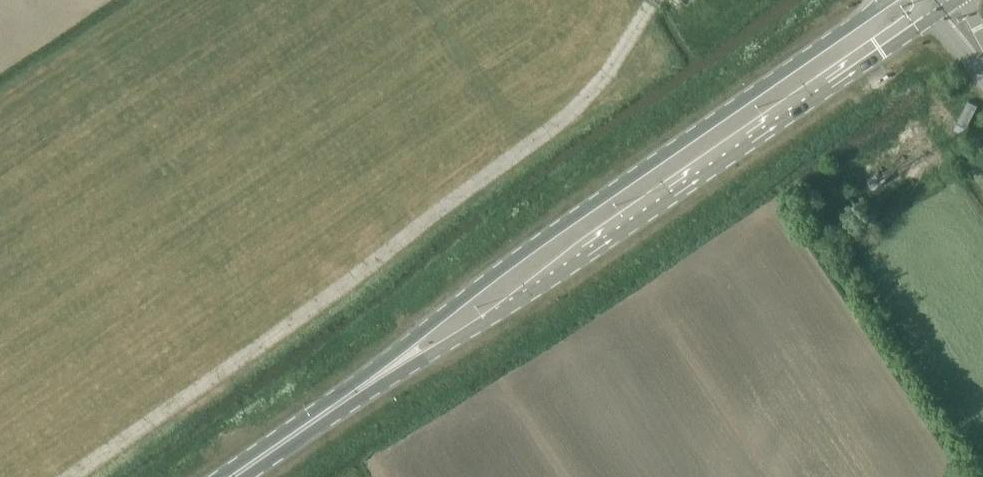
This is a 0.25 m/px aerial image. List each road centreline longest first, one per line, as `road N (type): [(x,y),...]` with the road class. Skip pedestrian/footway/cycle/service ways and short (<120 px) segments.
road 1 (track): [(71,476),(341,289),(575,110),(655,0)]
road 2 (primary): [(394,365),(425,357),(500,313),(937,13)]
road 3 (primary): [(887,0),(514,260),(413,339),(394,365)]
road 4 (primary): [(232,476),(394,365)]

